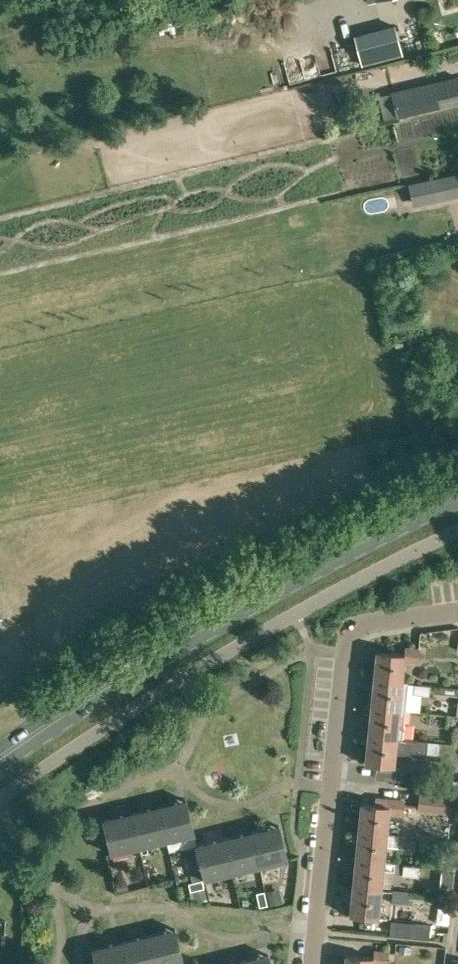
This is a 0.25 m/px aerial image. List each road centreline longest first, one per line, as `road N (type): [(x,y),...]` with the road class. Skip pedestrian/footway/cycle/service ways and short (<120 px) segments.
road 1 (primary): [(0,758),(228,611),(429,507)]
road 2 (residential): [(314,963),(348,635),(364,625),(457,613)]

